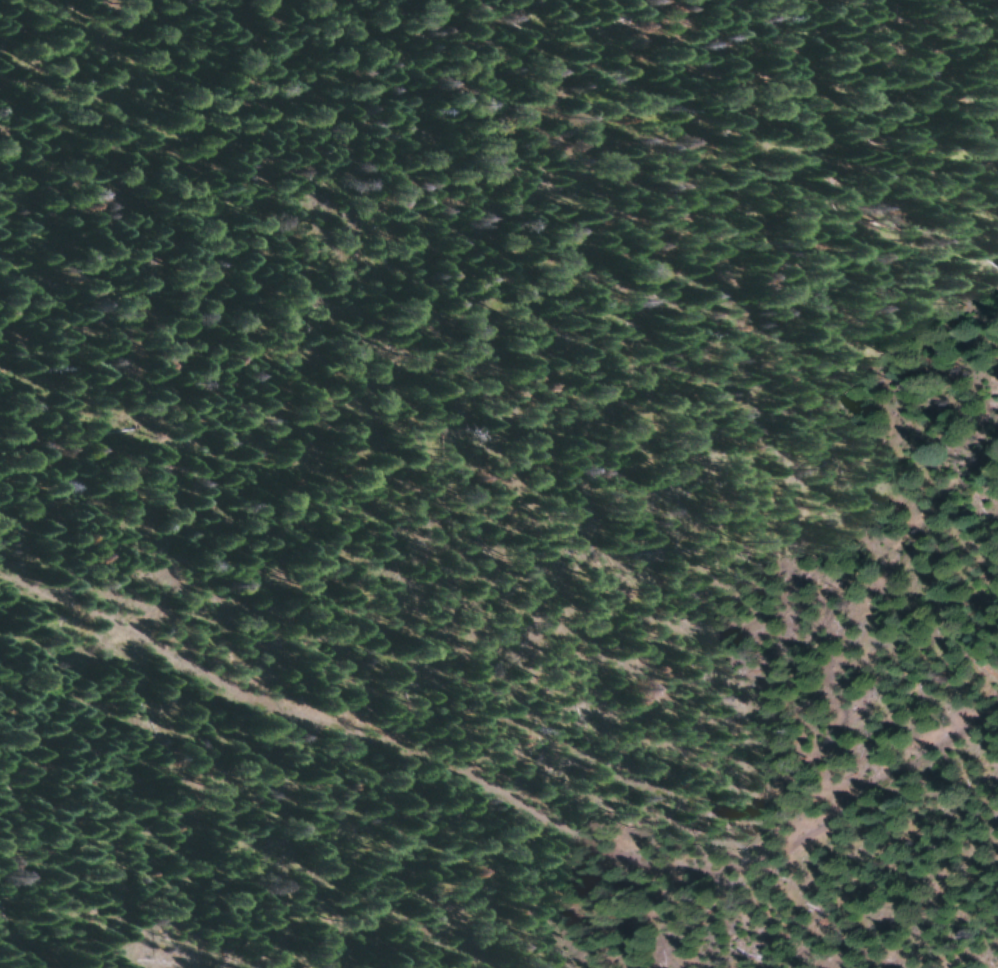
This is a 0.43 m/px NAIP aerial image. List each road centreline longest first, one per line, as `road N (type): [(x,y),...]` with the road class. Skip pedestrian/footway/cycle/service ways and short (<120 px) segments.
road 1 (track): [(997,320),(942,372),(803,591),(709,689),(646,733),(504,802),(398,805),(256,768),(90,691),(0,659)]

